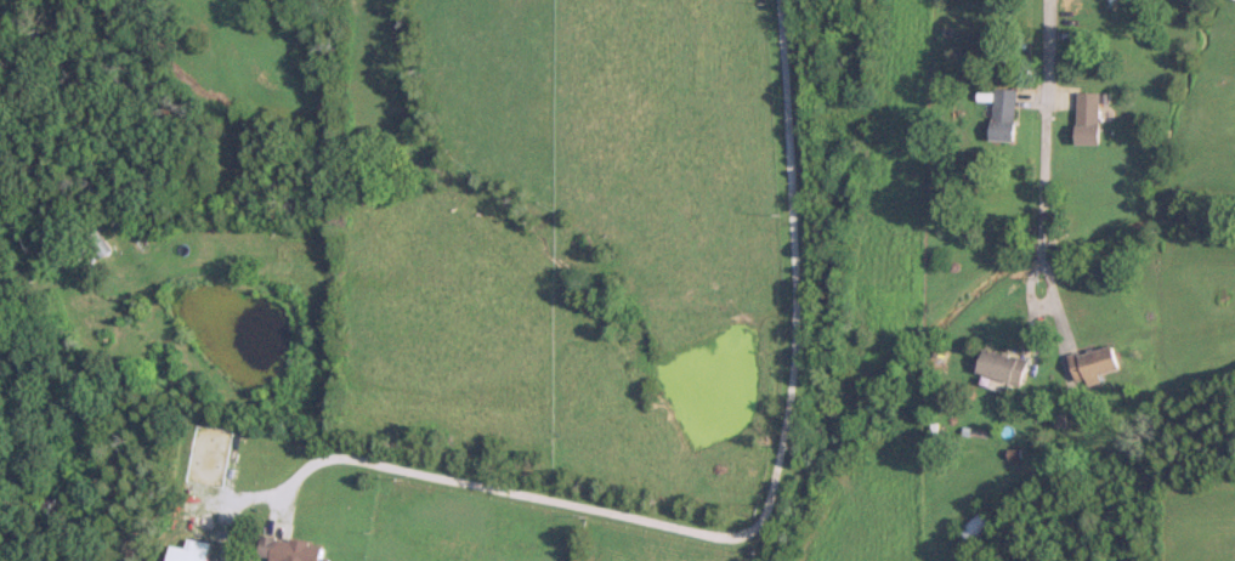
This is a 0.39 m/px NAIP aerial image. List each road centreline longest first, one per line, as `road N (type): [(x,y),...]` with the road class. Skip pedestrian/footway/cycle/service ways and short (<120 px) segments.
road 1 (residential): [(339,460),(732,538),(764,511),(798,344),(775,0)]
road 2 (residential): [(1051,0),(1043,285)]

